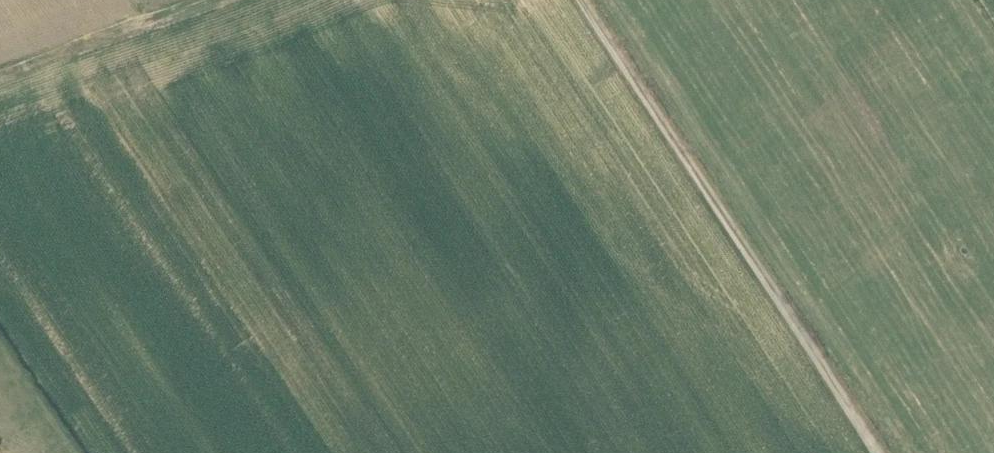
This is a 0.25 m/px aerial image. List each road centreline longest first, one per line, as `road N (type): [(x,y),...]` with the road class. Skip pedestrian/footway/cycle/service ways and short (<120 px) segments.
road 1 (track): [(878,452),(583,0)]
road 2 (track): [(0,73),(204,0)]

